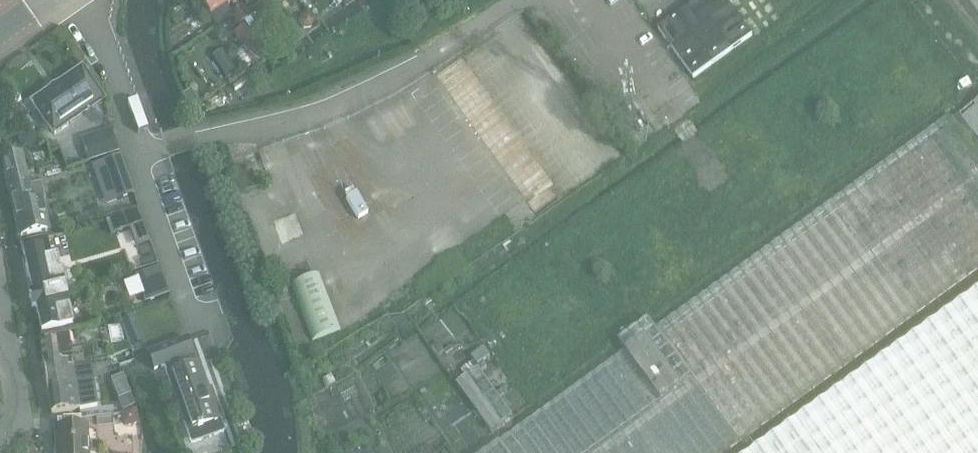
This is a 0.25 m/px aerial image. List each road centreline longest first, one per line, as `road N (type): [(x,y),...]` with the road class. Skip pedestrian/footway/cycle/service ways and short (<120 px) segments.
road 1 (residential): [(0,436),(18,418),(20,401),(0,308)]

